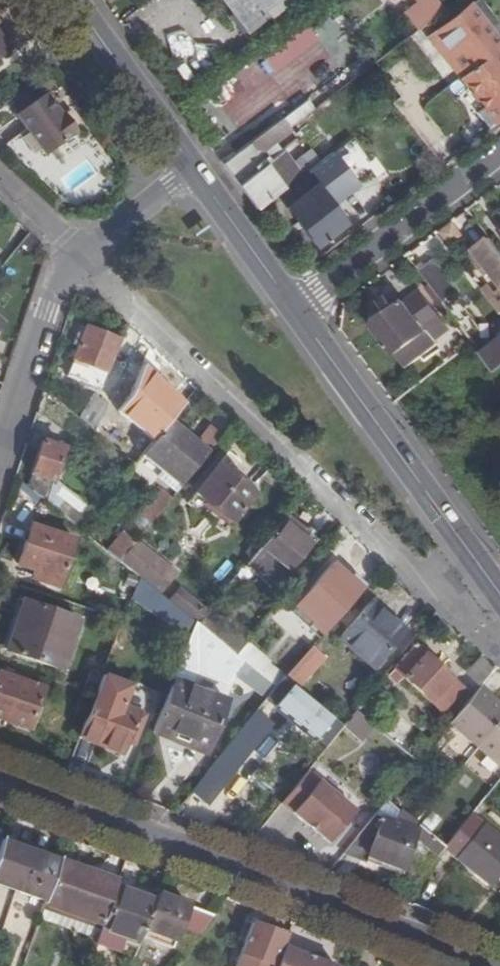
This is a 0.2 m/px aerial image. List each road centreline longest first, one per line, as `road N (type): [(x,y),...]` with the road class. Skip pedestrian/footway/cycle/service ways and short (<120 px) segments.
road 1 (tertiary): [(72,248),(482,625)]
road 2 (residential): [(494,965),(0,777)]
road 3 (secondary): [(298,305),(499,588)]
road 4 (residential): [(499,148),(298,305)]
road 5 (residential): [(0,461),(72,248)]
road 6 (secondary): [(77,0),(204,171)]
road 7 (secondary): [(204,171),(298,305)]
road 8 (residential): [(204,171),(72,248)]

